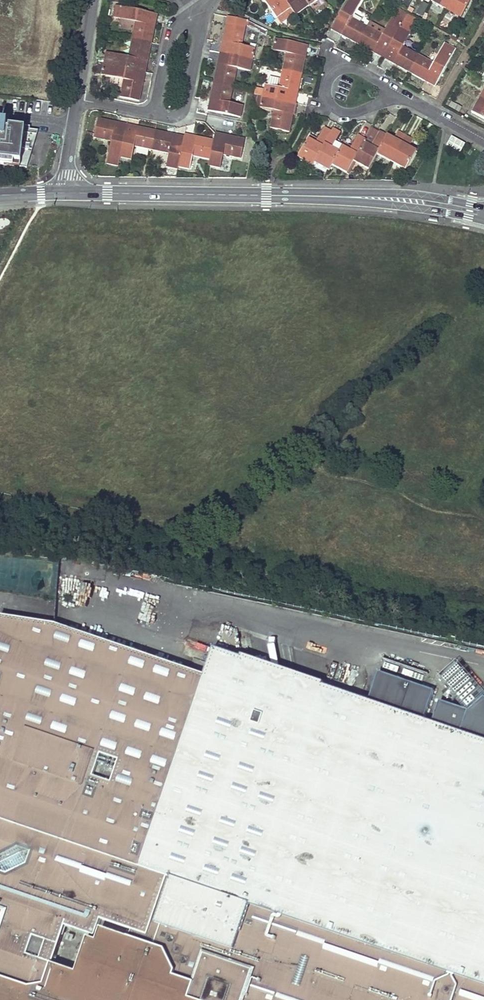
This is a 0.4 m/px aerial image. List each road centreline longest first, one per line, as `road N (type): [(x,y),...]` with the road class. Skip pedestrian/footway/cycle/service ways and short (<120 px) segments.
road 1 (tertiary): [(64,193),(355,197),(483,214)]
road 2 (residential): [(204,4),(183,108),(172,118),(154,115)]
road 3 (residential): [(204,4),(172,27),(154,115)]
road 4 (residential): [(352,68),(335,71),(326,85),(336,110),(350,113),(396,93)]

